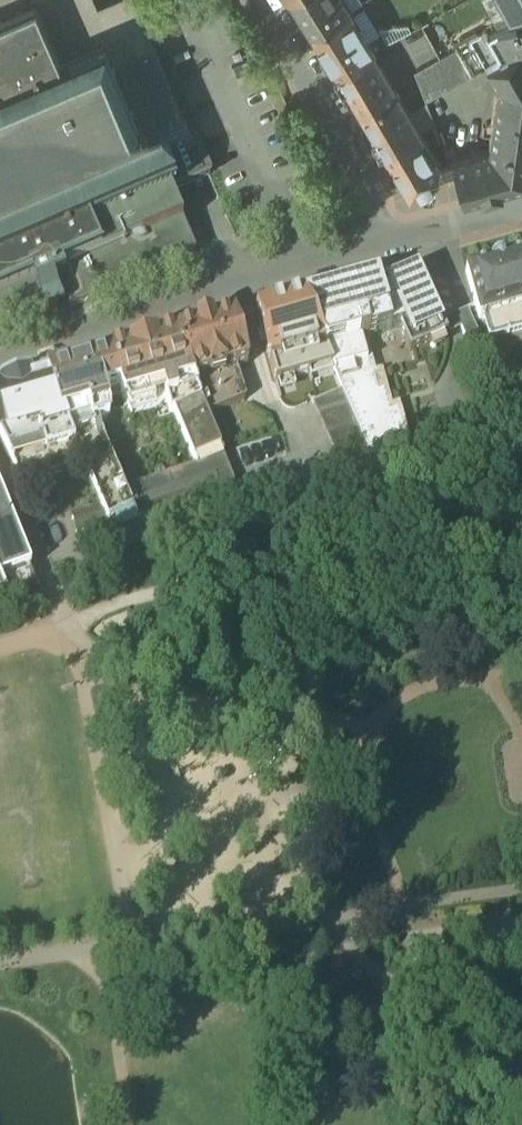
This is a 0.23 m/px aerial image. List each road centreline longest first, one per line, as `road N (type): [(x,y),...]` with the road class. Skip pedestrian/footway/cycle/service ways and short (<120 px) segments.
road 1 (residential): [(0,347),(385,239)]
road 2 (residential): [(259,0),(360,160),(385,239)]
road 3 (residential): [(385,239),(521,201)]

